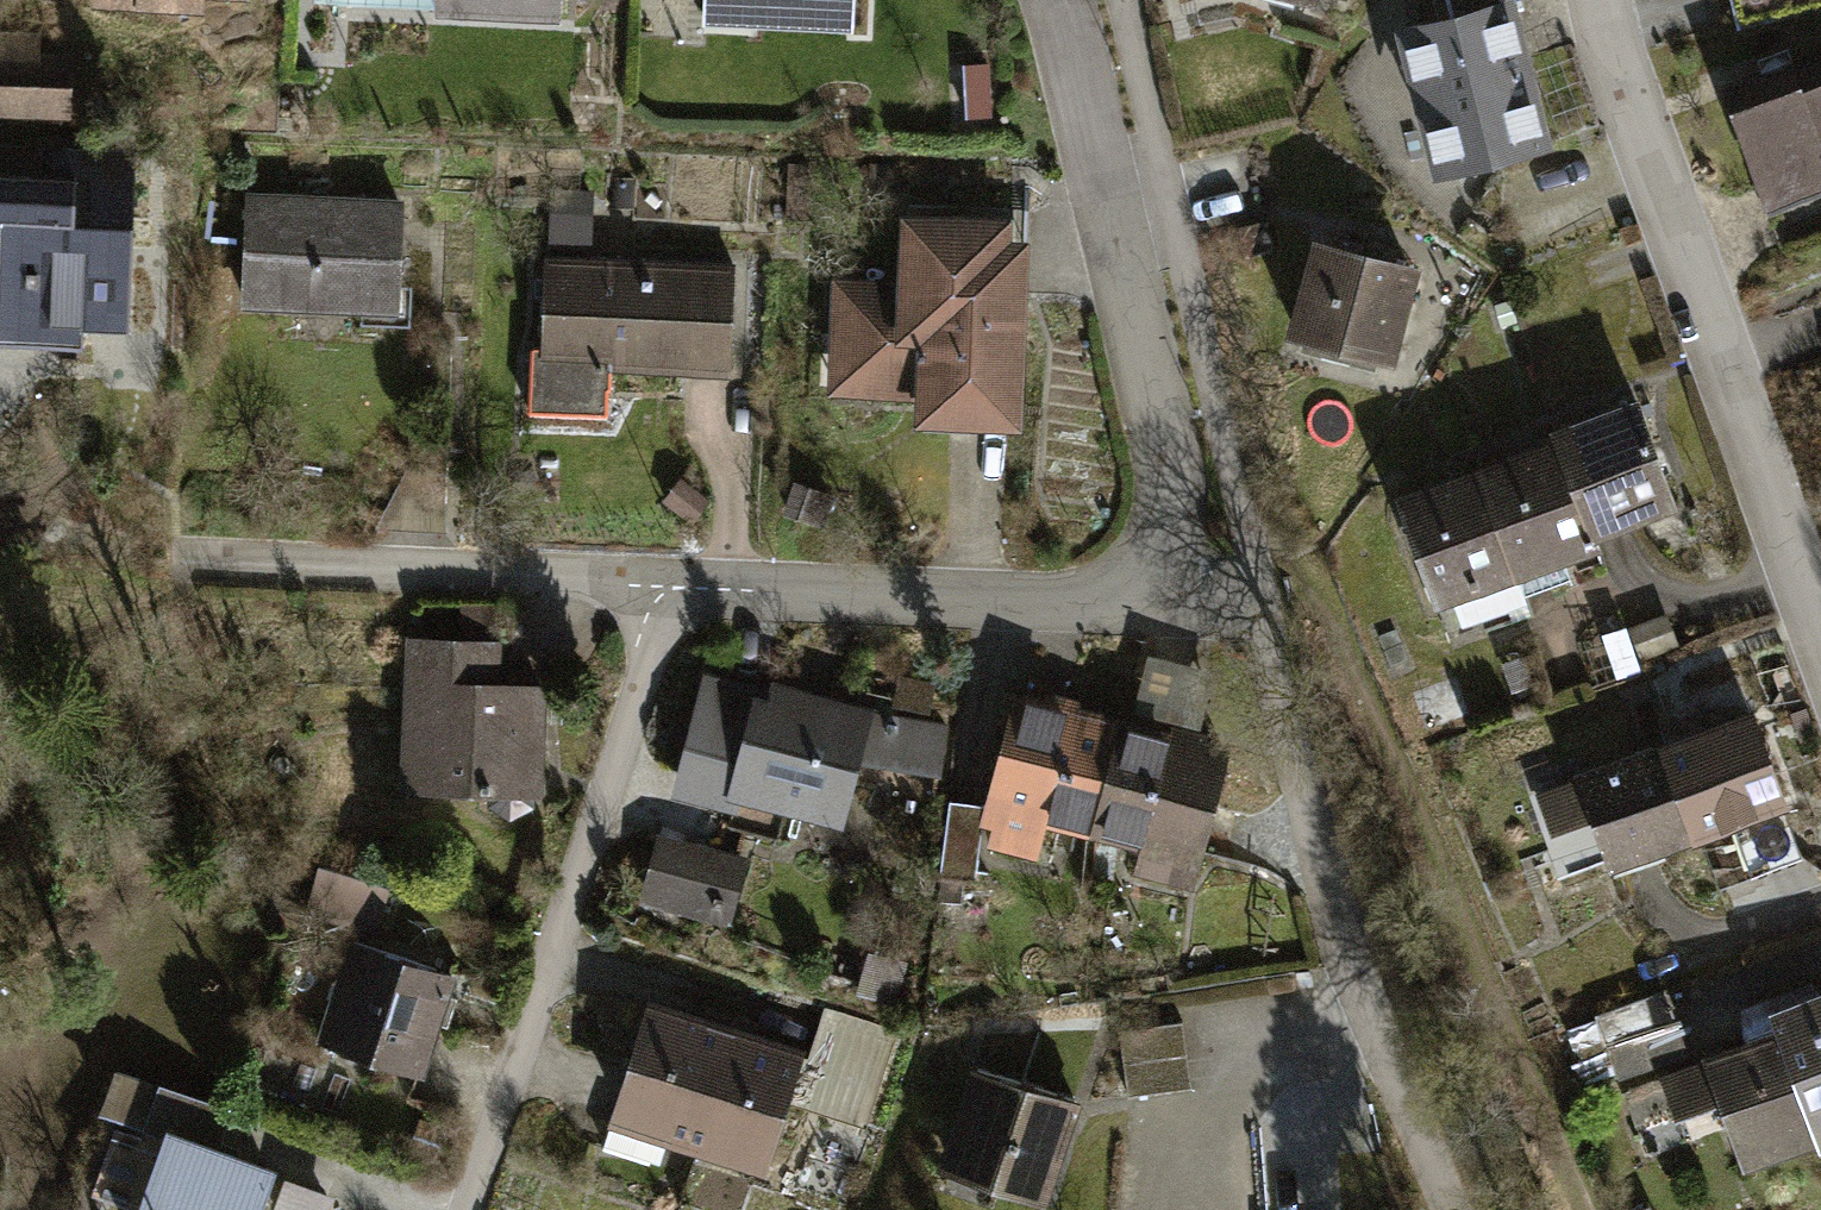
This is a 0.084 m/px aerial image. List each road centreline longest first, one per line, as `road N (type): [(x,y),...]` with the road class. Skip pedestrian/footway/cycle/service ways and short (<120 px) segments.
road 1 (residential): [(676,585),(1069,606),(1113,596),(1146,576),(1164,551),(1172,474),(1056,0)]
road 2 (residential): [(1820,640),(1606,37),(1601,0)]
road 3 (residential): [(473,1209),(676,585)]
road 4 (residential): [(190,559),(676,585)]

